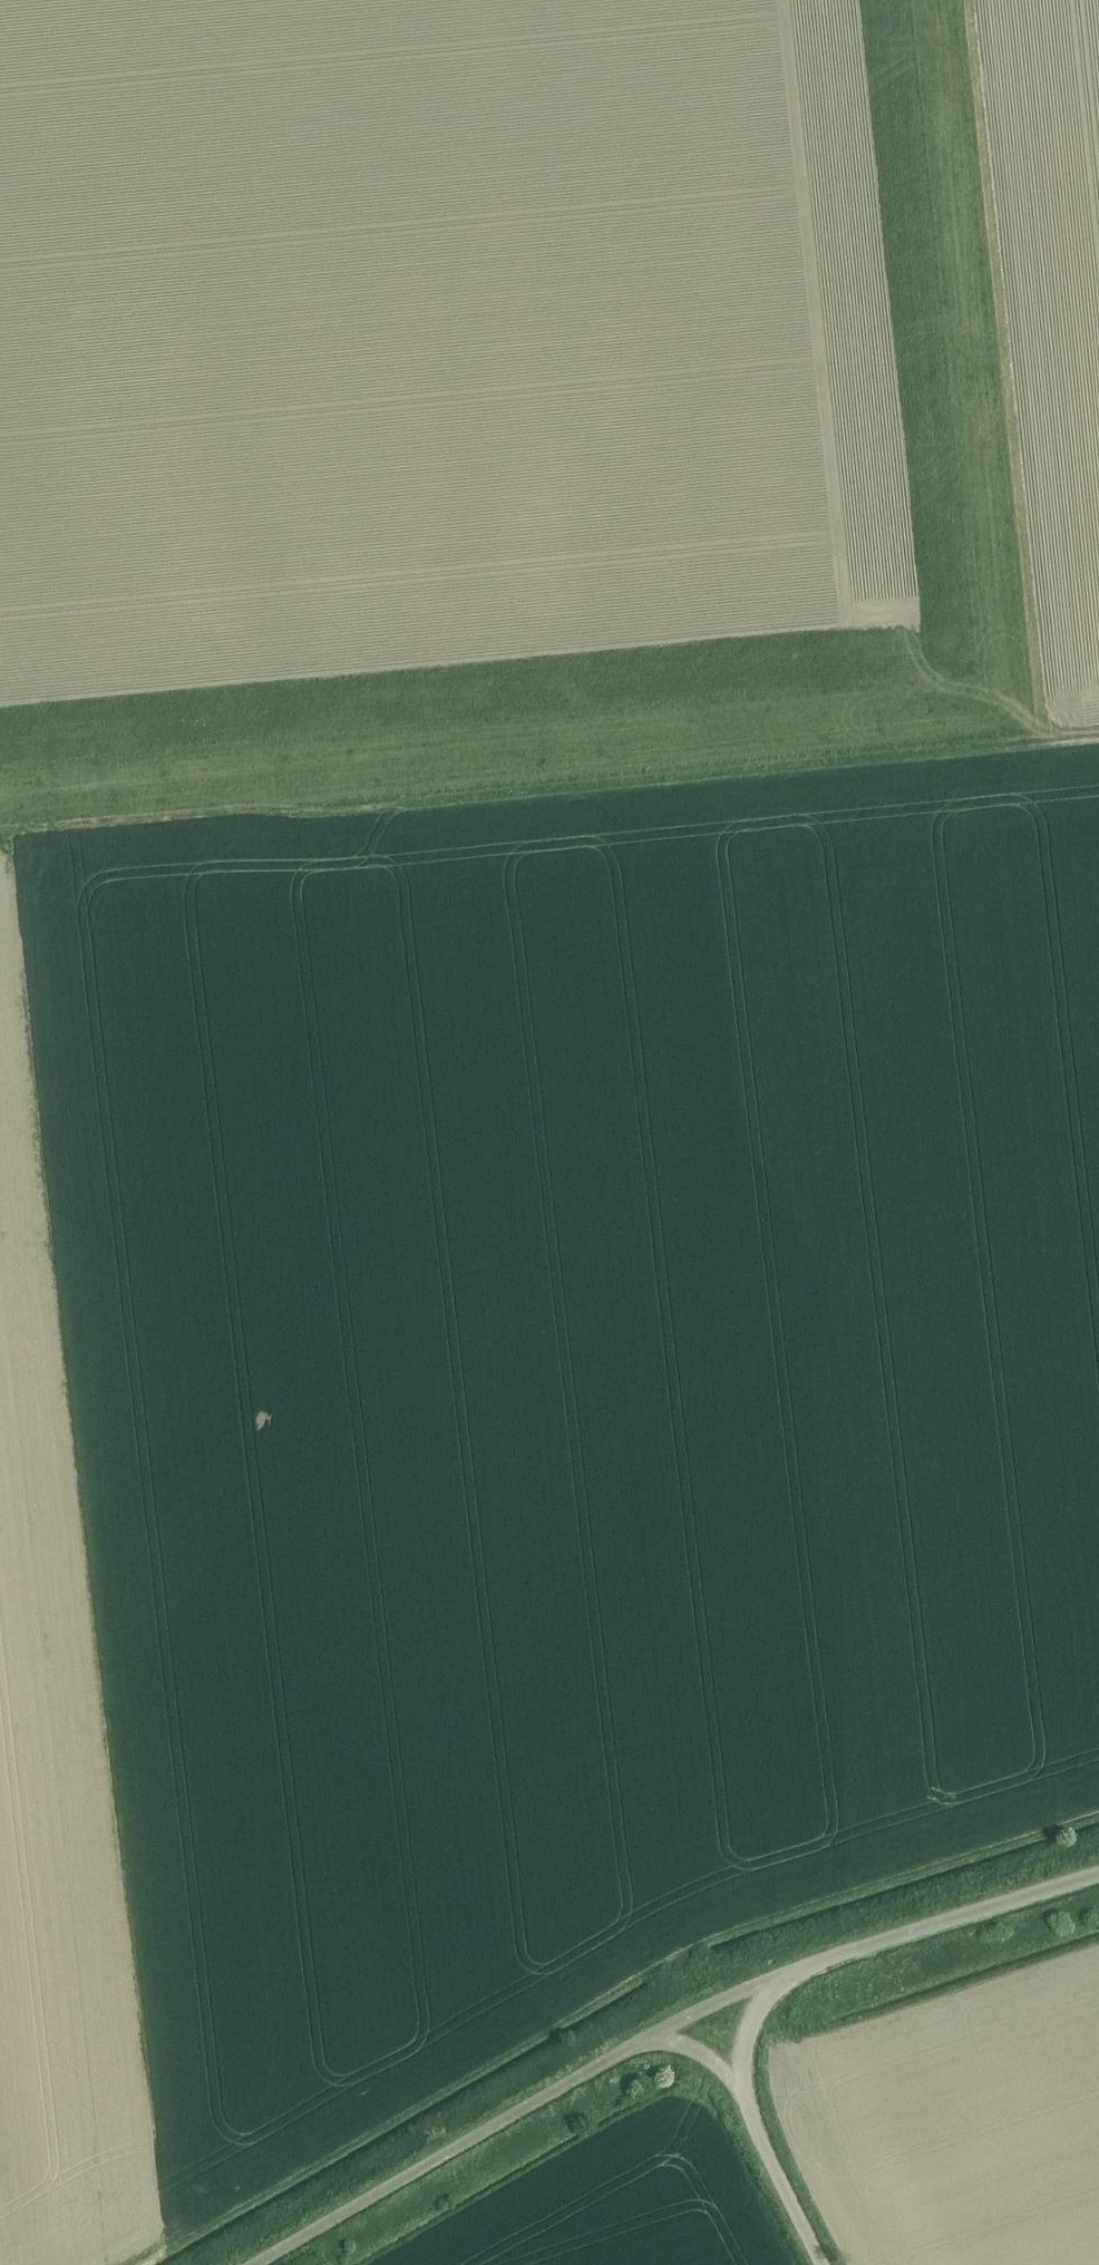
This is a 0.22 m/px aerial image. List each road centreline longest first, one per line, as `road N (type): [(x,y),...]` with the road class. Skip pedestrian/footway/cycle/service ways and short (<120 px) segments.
road 1 (unclassified): [(238,2264),(656,2035)]
road 2 (unclassified): [(762,1984),(1098,1870)]
road 3 (unclassified): [(821,2264),(733,2076)]

